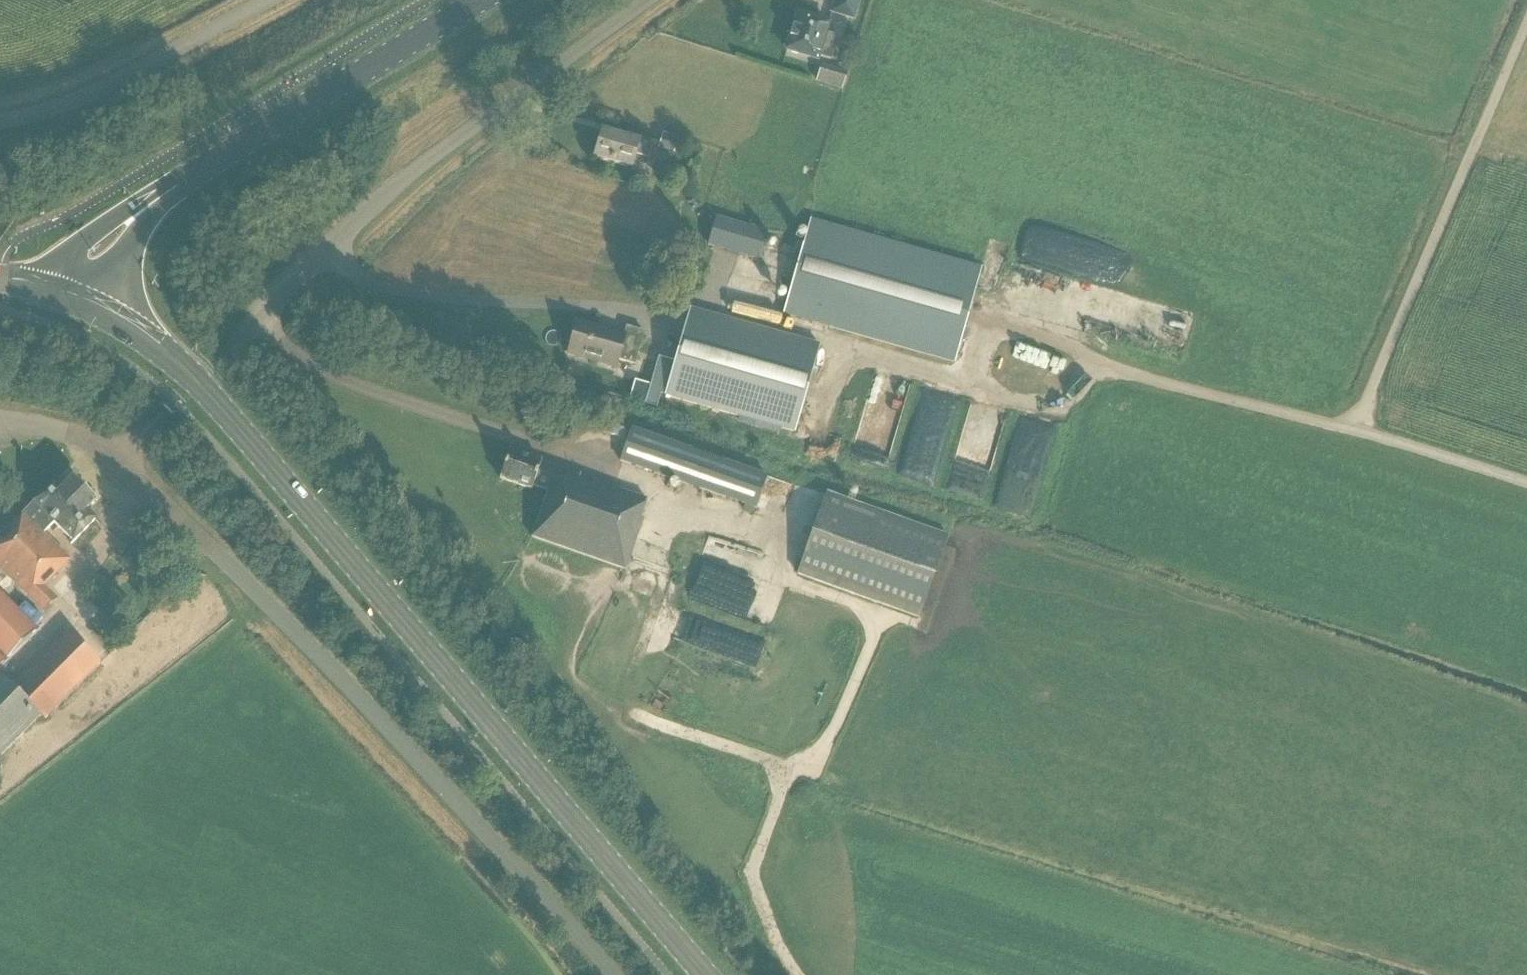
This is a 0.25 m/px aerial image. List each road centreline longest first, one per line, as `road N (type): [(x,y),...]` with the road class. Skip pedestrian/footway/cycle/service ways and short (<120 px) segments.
road 1 (primary): [(705,974),(201,385),(145,333),(100,307)]
road 2 (unclassified): [(115,460),(253,589),(612,974)]
road 3 (unclassified): [(115,460),(363,210),(649,0)]
road 4 (secondary): [(151,205),(481,0)]
road 5 (unclassified): [(0,121),(83,97),(269,0)]
road 6 (secondary): [(151,205),(131,206),(83,238),(45,287)]
road 7 (unclassified): [(0,423),(75,436),(115,460)]

